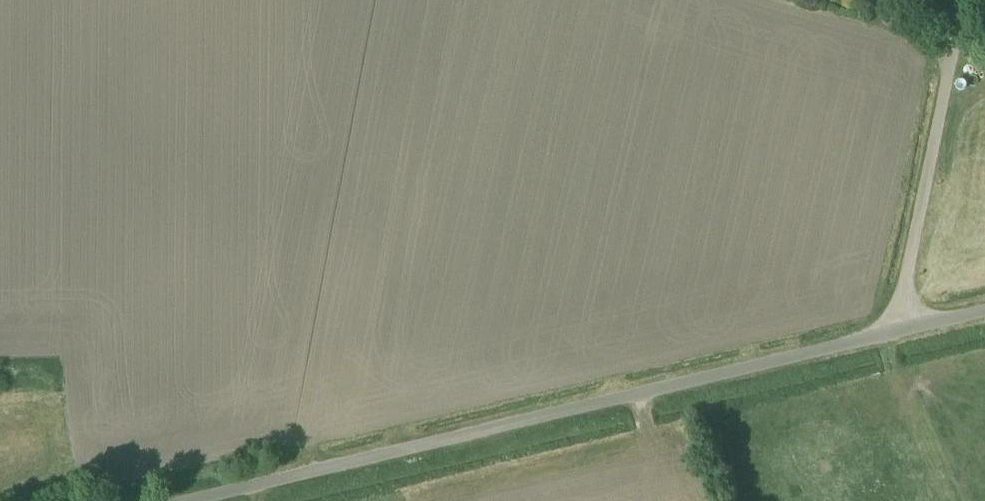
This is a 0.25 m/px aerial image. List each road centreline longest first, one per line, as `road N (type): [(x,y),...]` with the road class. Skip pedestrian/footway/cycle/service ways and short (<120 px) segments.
road 1 (unclassified): [(984,312),(146,500)]

